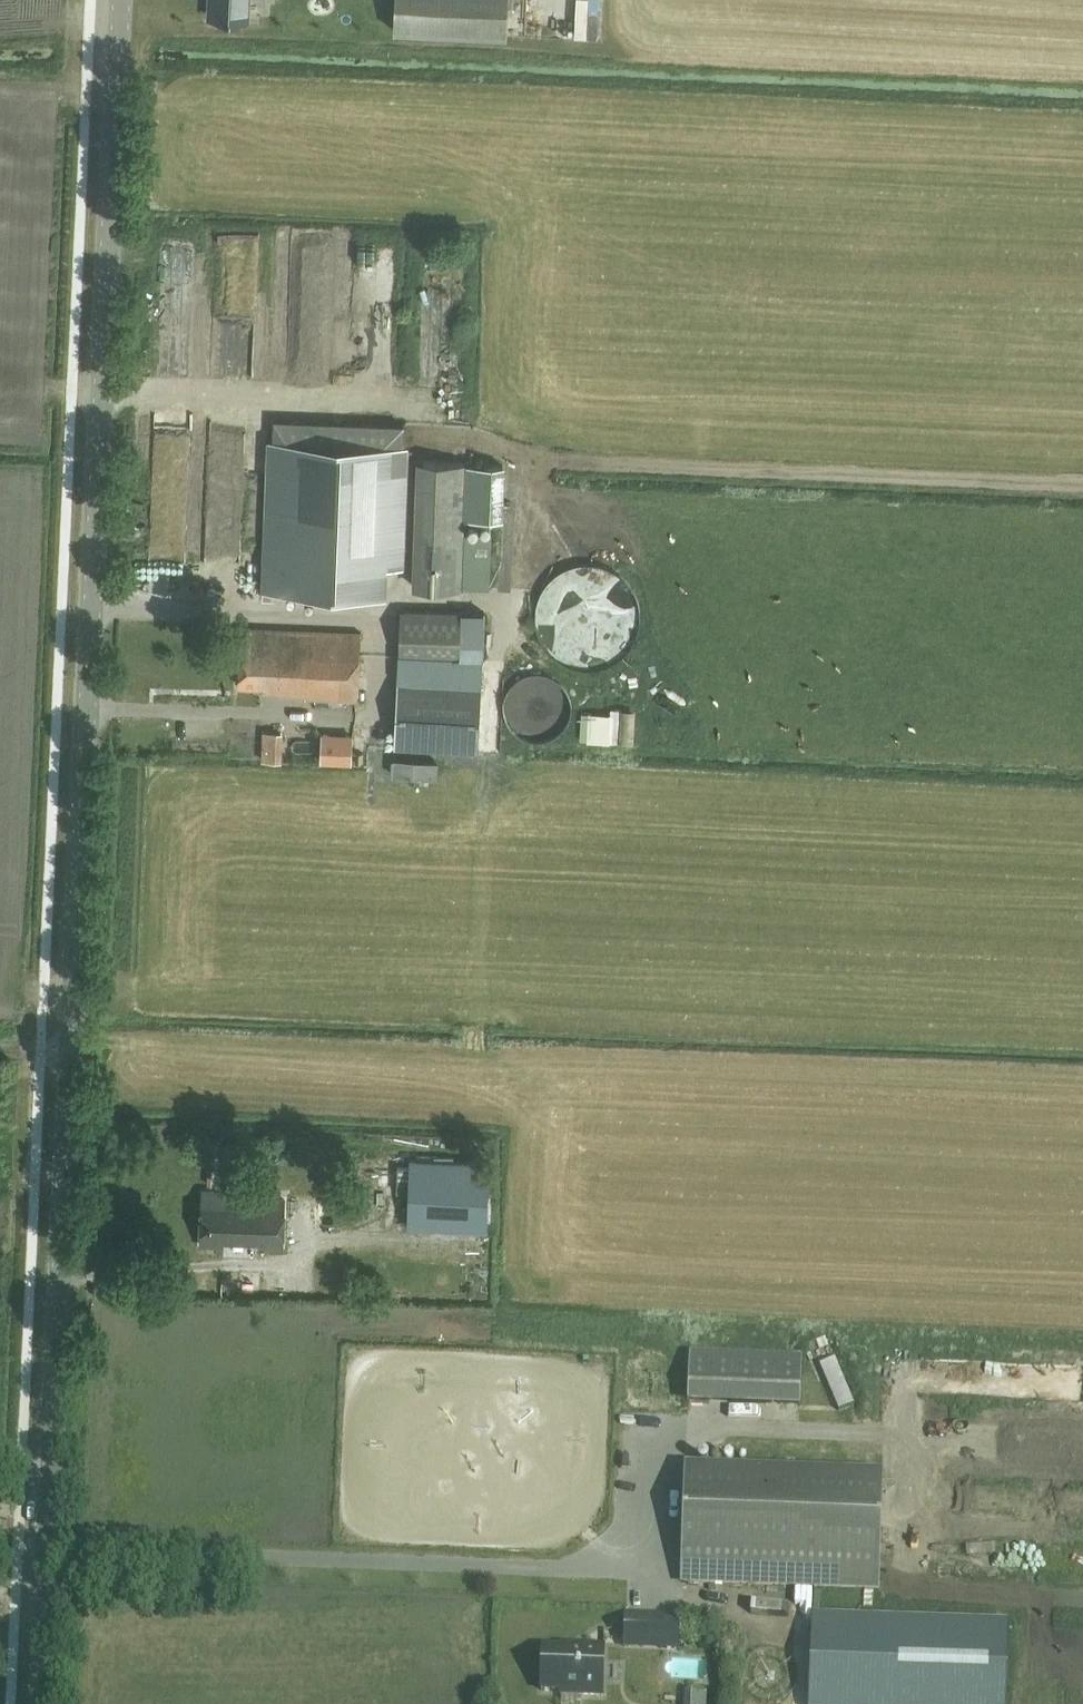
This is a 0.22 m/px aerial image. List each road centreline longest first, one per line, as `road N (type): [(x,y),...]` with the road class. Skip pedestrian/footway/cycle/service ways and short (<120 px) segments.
road 1 (tertiary): [(40,1703),(120,0)]

